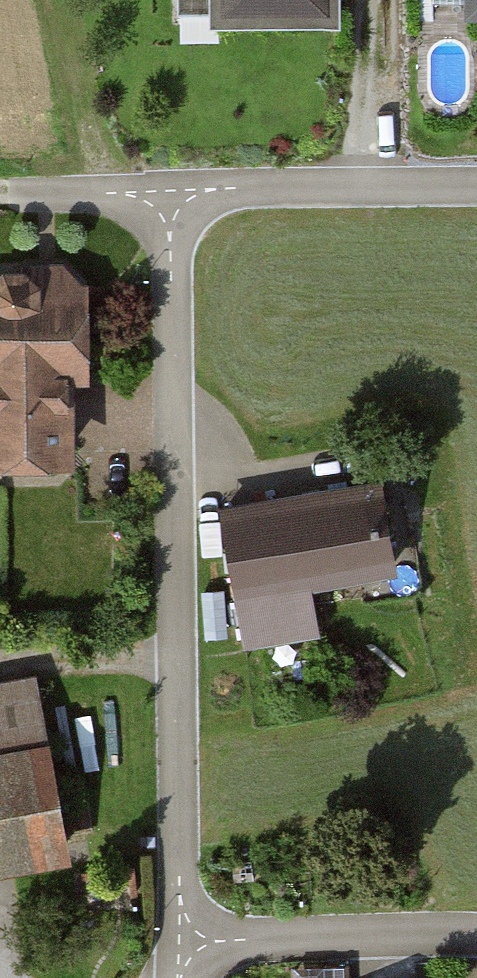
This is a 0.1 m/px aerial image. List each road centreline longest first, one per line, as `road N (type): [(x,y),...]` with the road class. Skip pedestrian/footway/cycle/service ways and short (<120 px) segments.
road 1 (residential): [(177,941),(171,196),(476,192)]
road 2 (residential): [(476,934),(177,941)]
road 3 (track): [(171,196),(0,196)]

